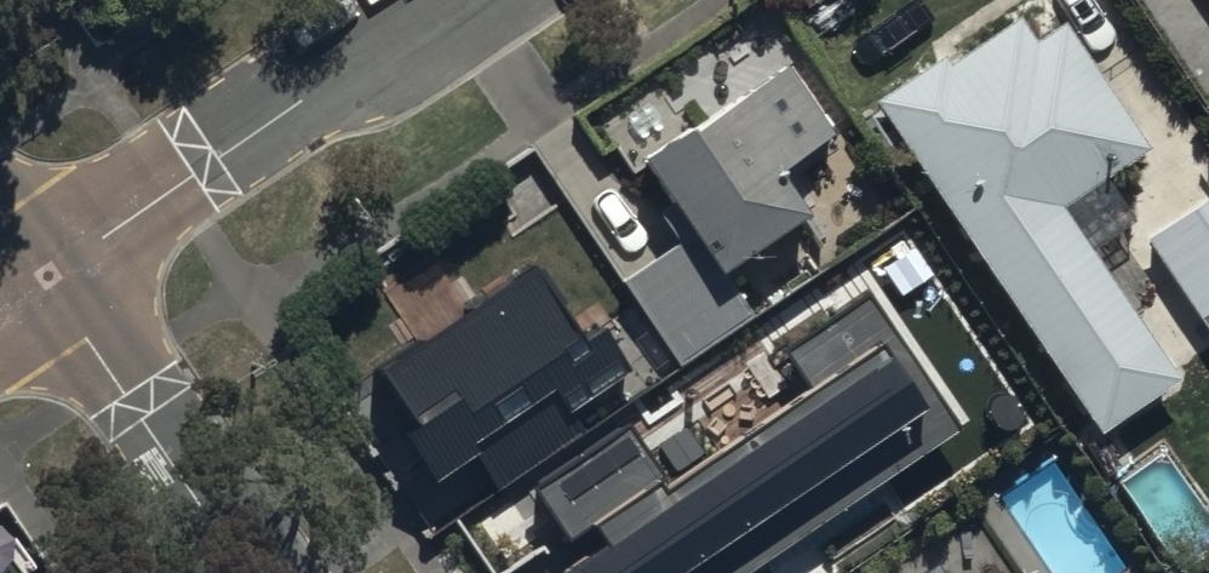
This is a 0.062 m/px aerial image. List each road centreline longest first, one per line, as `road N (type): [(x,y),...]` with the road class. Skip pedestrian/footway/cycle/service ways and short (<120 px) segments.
road 1 (residential): [(56,281),(465,0)]
road 2 (residential): [(56,281),(252,572)]

